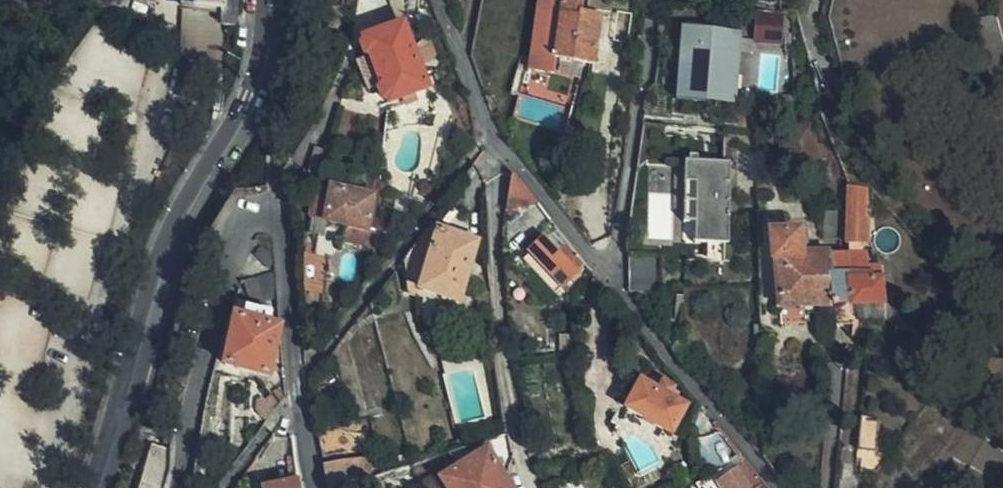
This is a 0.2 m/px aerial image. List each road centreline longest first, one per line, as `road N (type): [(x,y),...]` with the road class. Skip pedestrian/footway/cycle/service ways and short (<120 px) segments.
road 1 (residential): [(437,0),(494,137),(781,487)]
road 2 (residential): [(175,487),(226,256),(246,224),(270,220),(283,242),(313,487)]
road 3 (tertiary): [(98,487),(174,243),(265,66),(271,0)]

